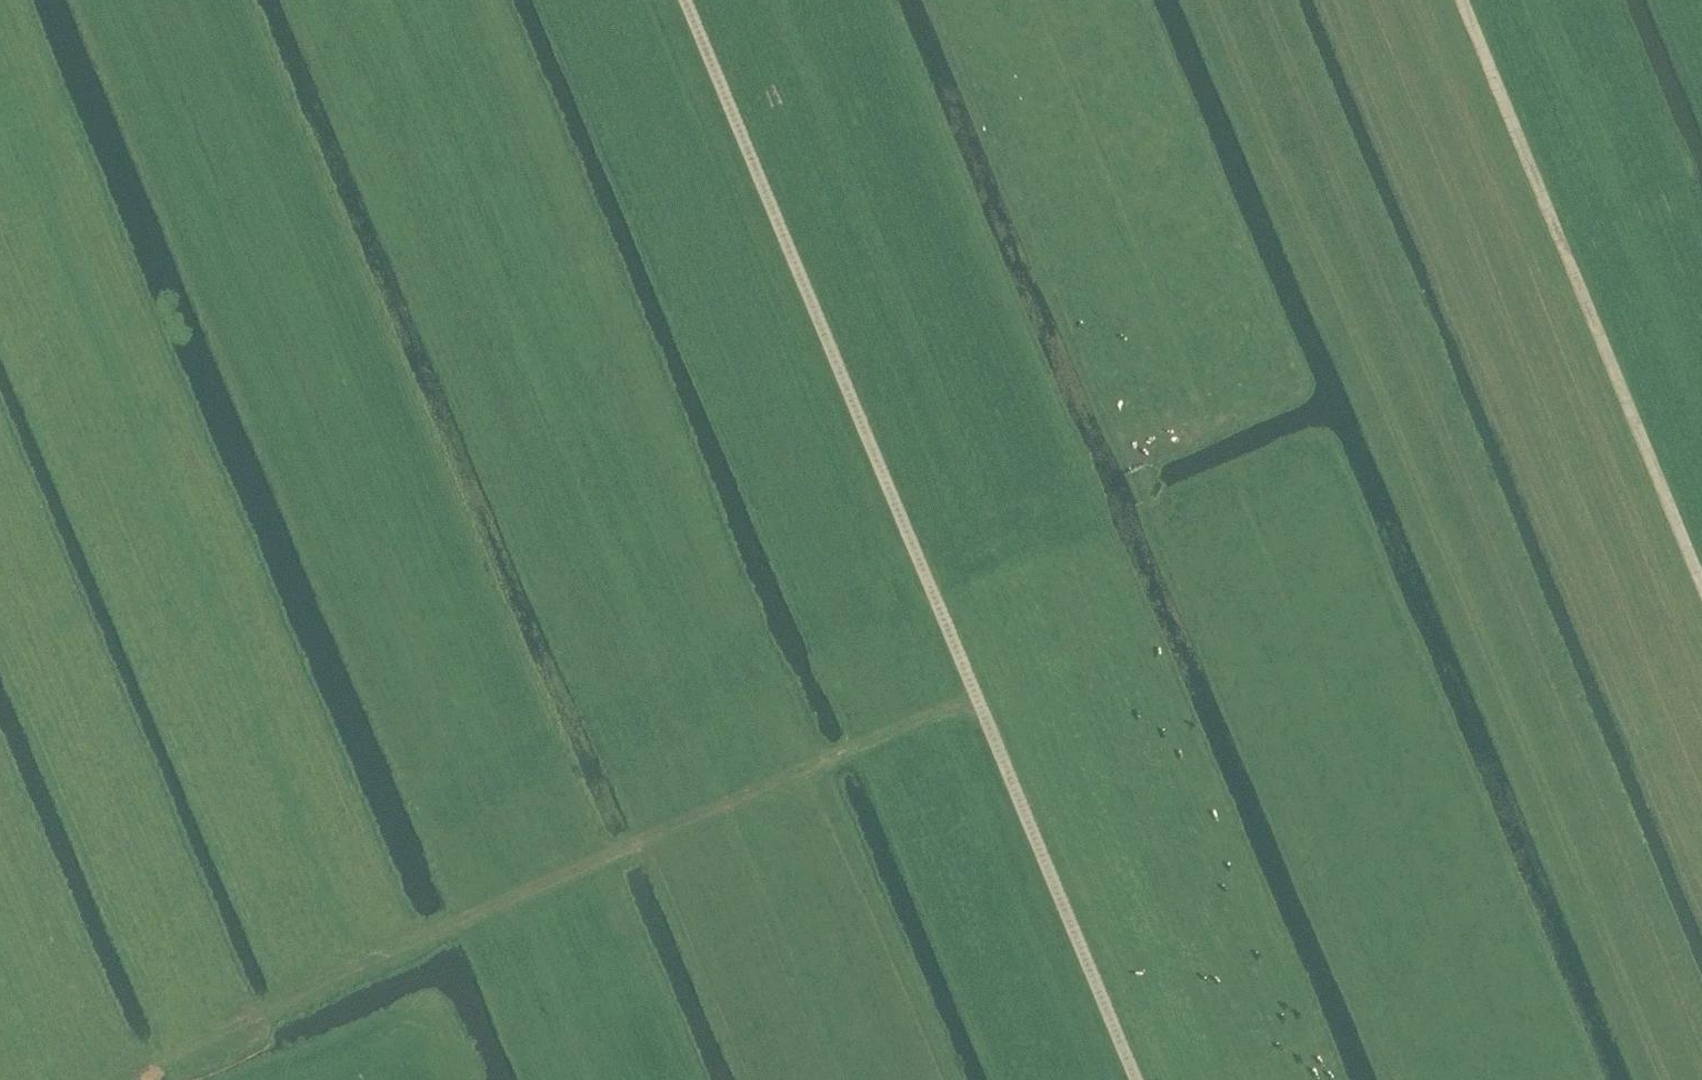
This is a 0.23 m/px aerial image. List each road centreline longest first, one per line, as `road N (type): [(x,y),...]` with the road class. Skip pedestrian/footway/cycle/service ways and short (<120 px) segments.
road 1 (track): [(1139,1079),(689,0)]
road 2 (track): [(1701,582),(1463,0)]

